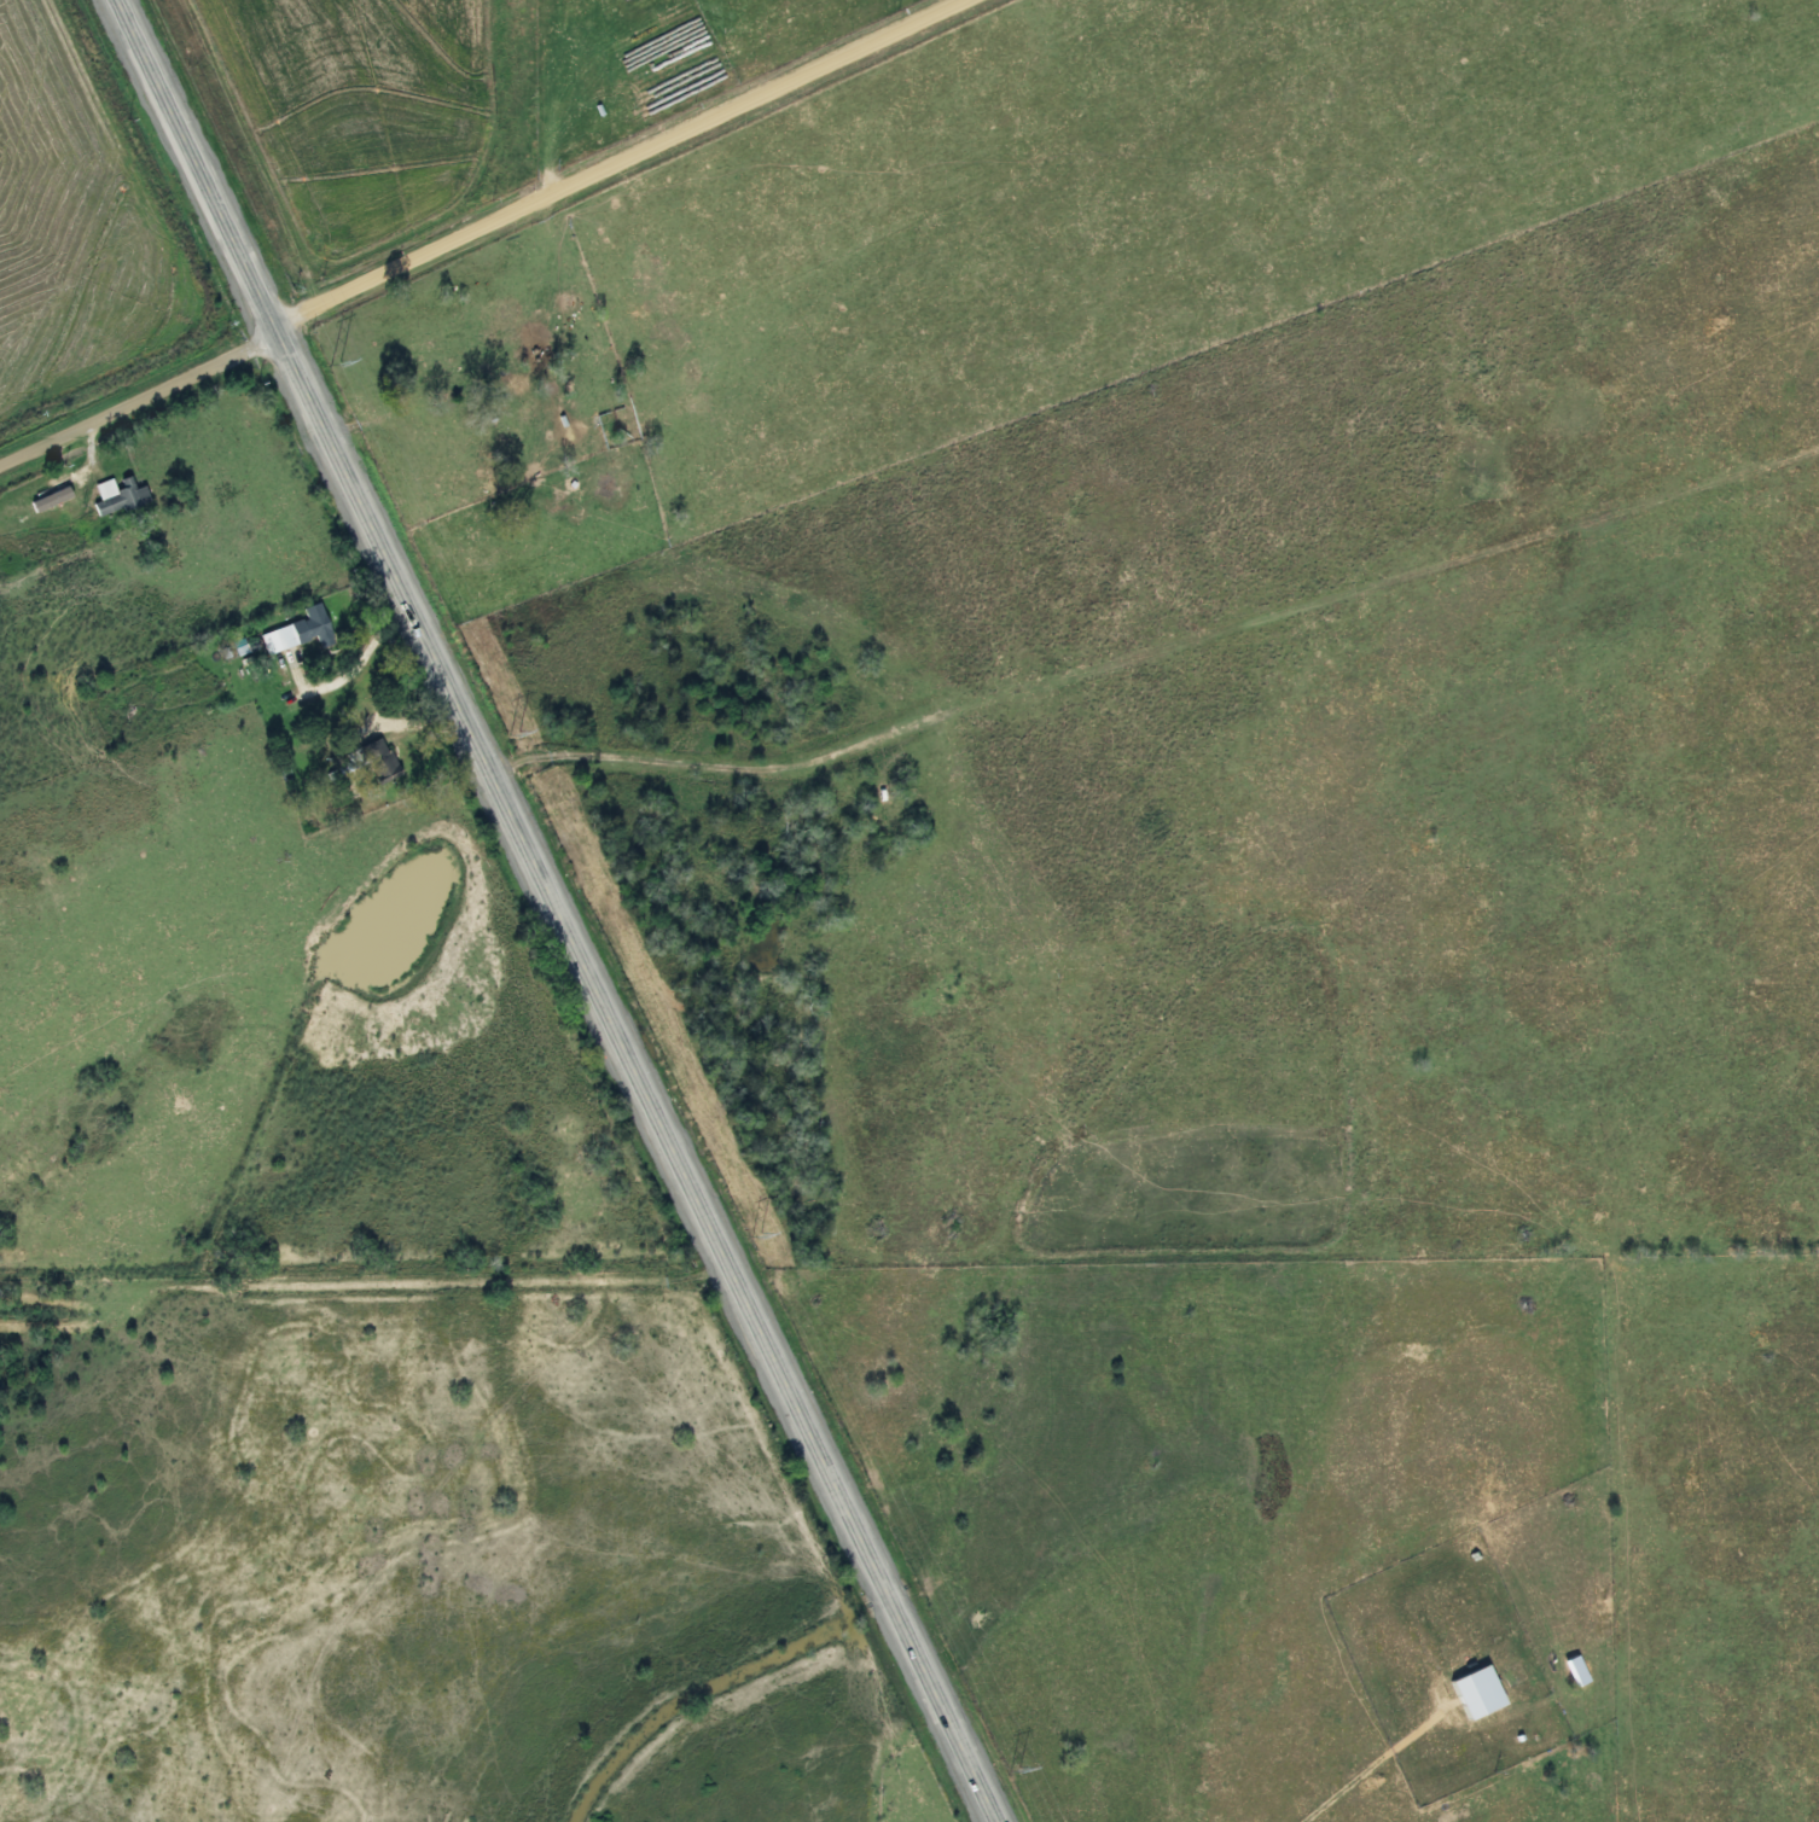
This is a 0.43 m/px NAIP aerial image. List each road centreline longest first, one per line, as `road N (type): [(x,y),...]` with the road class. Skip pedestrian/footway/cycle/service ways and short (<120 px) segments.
road 1 (primary): [(994,1821),(114,0)]
road 2 (residential): [(968,0),(273,330)]
road 3 (residential): [(0,464),(273,330)]

